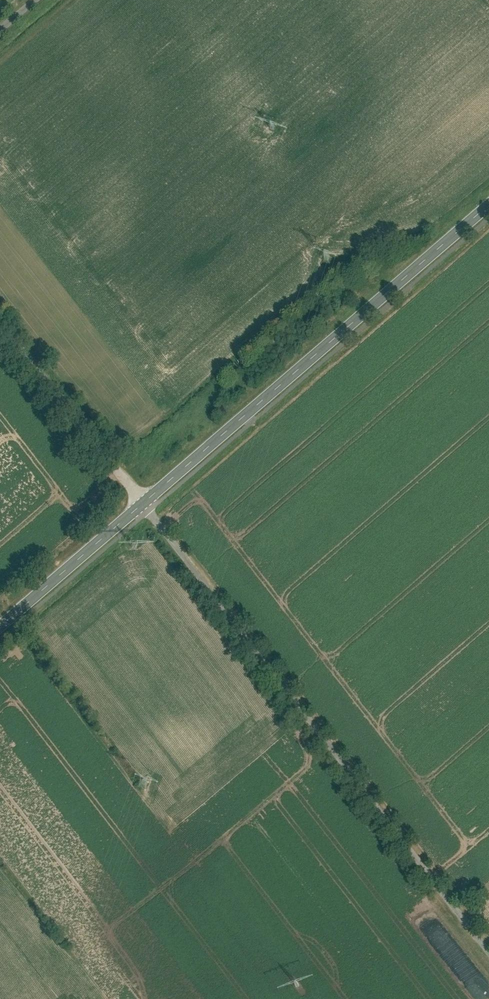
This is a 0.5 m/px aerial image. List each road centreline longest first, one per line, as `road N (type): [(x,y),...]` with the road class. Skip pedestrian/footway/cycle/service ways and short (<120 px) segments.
road 1 (unclassified): [(488,956),(144,502)]
road 2 (secondary): [(488,206),(144,502)]
road 3 (unclassified): [(0,320),(144,502)]
road 4 (secondary): [(144,502),(0,626)]

